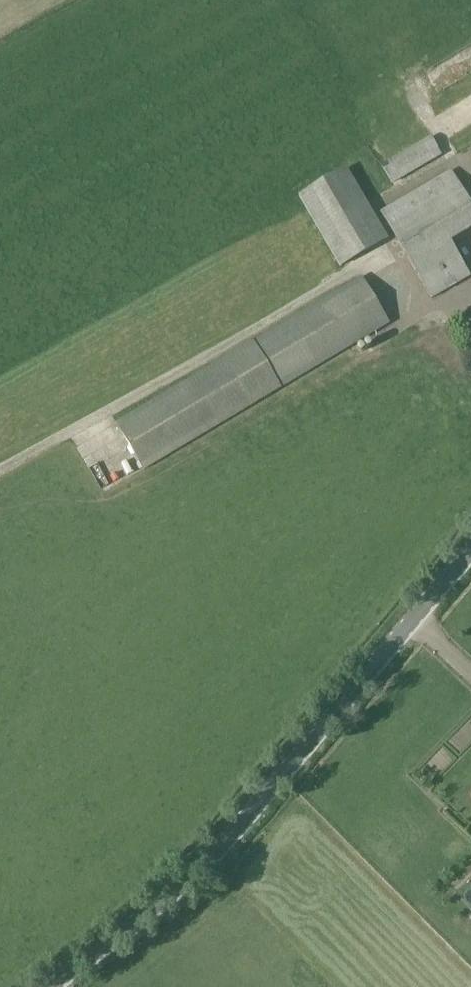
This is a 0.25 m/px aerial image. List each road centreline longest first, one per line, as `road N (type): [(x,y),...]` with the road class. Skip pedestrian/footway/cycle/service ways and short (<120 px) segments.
road 1 (unclassified): [(59,986),(148,923),(259,820),(470,567)]

